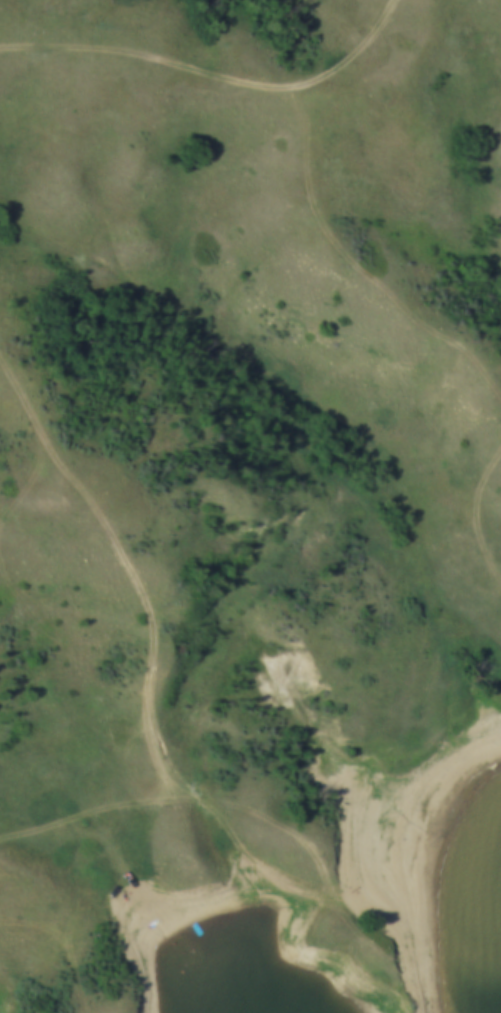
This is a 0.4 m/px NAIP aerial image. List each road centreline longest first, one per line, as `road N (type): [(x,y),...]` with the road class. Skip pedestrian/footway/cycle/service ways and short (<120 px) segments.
road 1 (track): [(0,360),(44,451),(134,588),(145,615),(145,715),(156,746),(205,808)]
road 2 (track): [(0,47),(146,60),(228,84),(315,87),(386,25),(393,0)]
road 3 (track): [(342,907),(319,865),(282,832),(205,808)]
road 4 (track): [(205,808),(268,882),(299,902),(342,907)]

